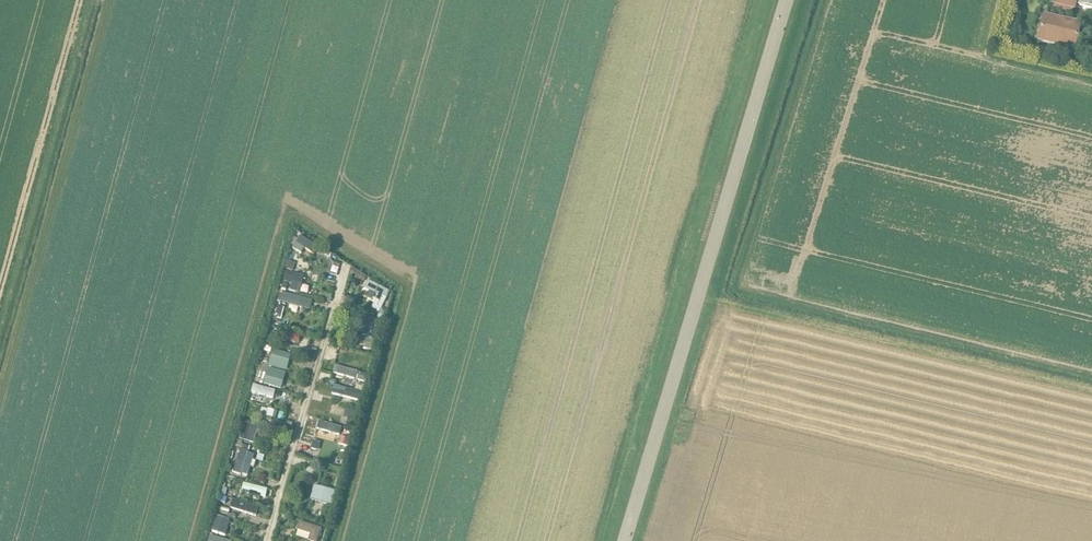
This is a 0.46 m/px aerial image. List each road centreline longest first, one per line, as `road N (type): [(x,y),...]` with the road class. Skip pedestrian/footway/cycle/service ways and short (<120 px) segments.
road 1 (unclassified): [(624,540),(786,0)]
road 2 (residential): [(267,540),(345,267)]

